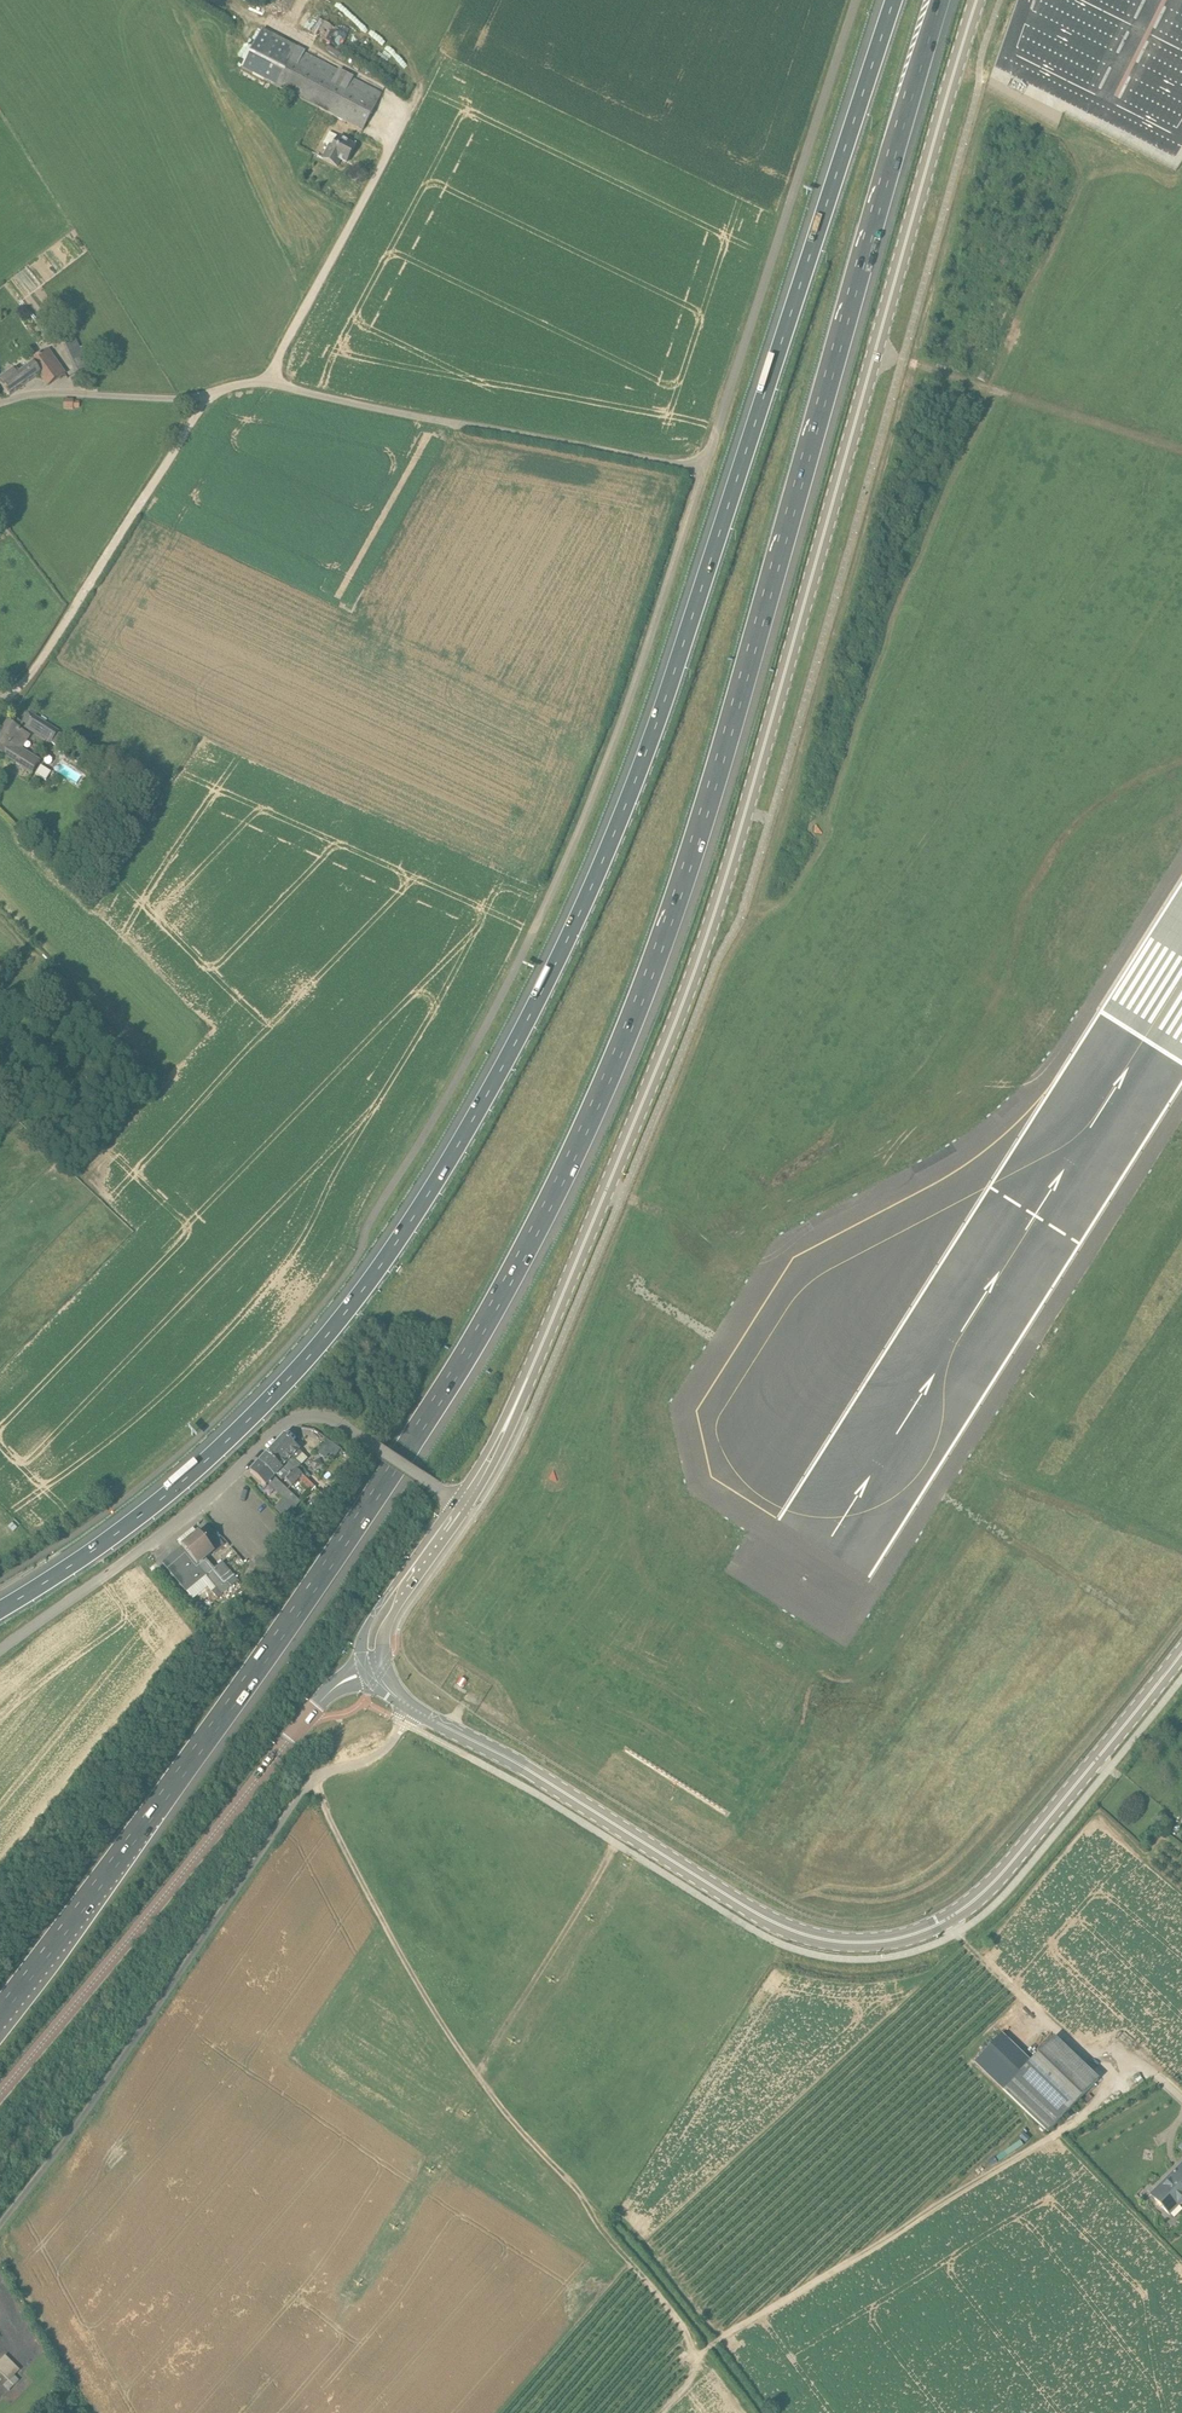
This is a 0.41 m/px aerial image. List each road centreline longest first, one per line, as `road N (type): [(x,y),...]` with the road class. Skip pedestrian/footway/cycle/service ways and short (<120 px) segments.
road 1 (motorway): [(0,2012),(369,1506),(510,1281),(584,1132),(652,974),(720,770),(941,0)]
road 2 (motorway): [(894,0),(649,743),(568,935),(488,1090),(378,1268),(277,1389),(133,1520),(0,1609)]
road 3 (tertiary): [(462,1504),(515,1405),(696,962),(977,0)]
road 4 (unclassified): [(0,400),(21,393),(169,398),(259,382),(703,468),(849,0)]
road 5 (tertiary): [(1181,1653),(992,1884),(933,1926),(866,1942),(818,1937),(759,1914),(525,1766),(411,1707),(374,1670)]
road 6 (track): [(762,2412),(596,2209),(488,2105),(415,1994),(308,1783)]
road 7 (track): [(1181,2101),(1142,2067),(1124,2073),(1078,2120),(709,2346)]
road 8 (tertiary): [(0,2093),(321,1700),(374,1670)]
road 9 (unclassified): [(0,1650),(185,1516),(284,1423),(325,1416),(363,1438)]
road 10 (track): [(0,702),(43,653),(209,394)]

